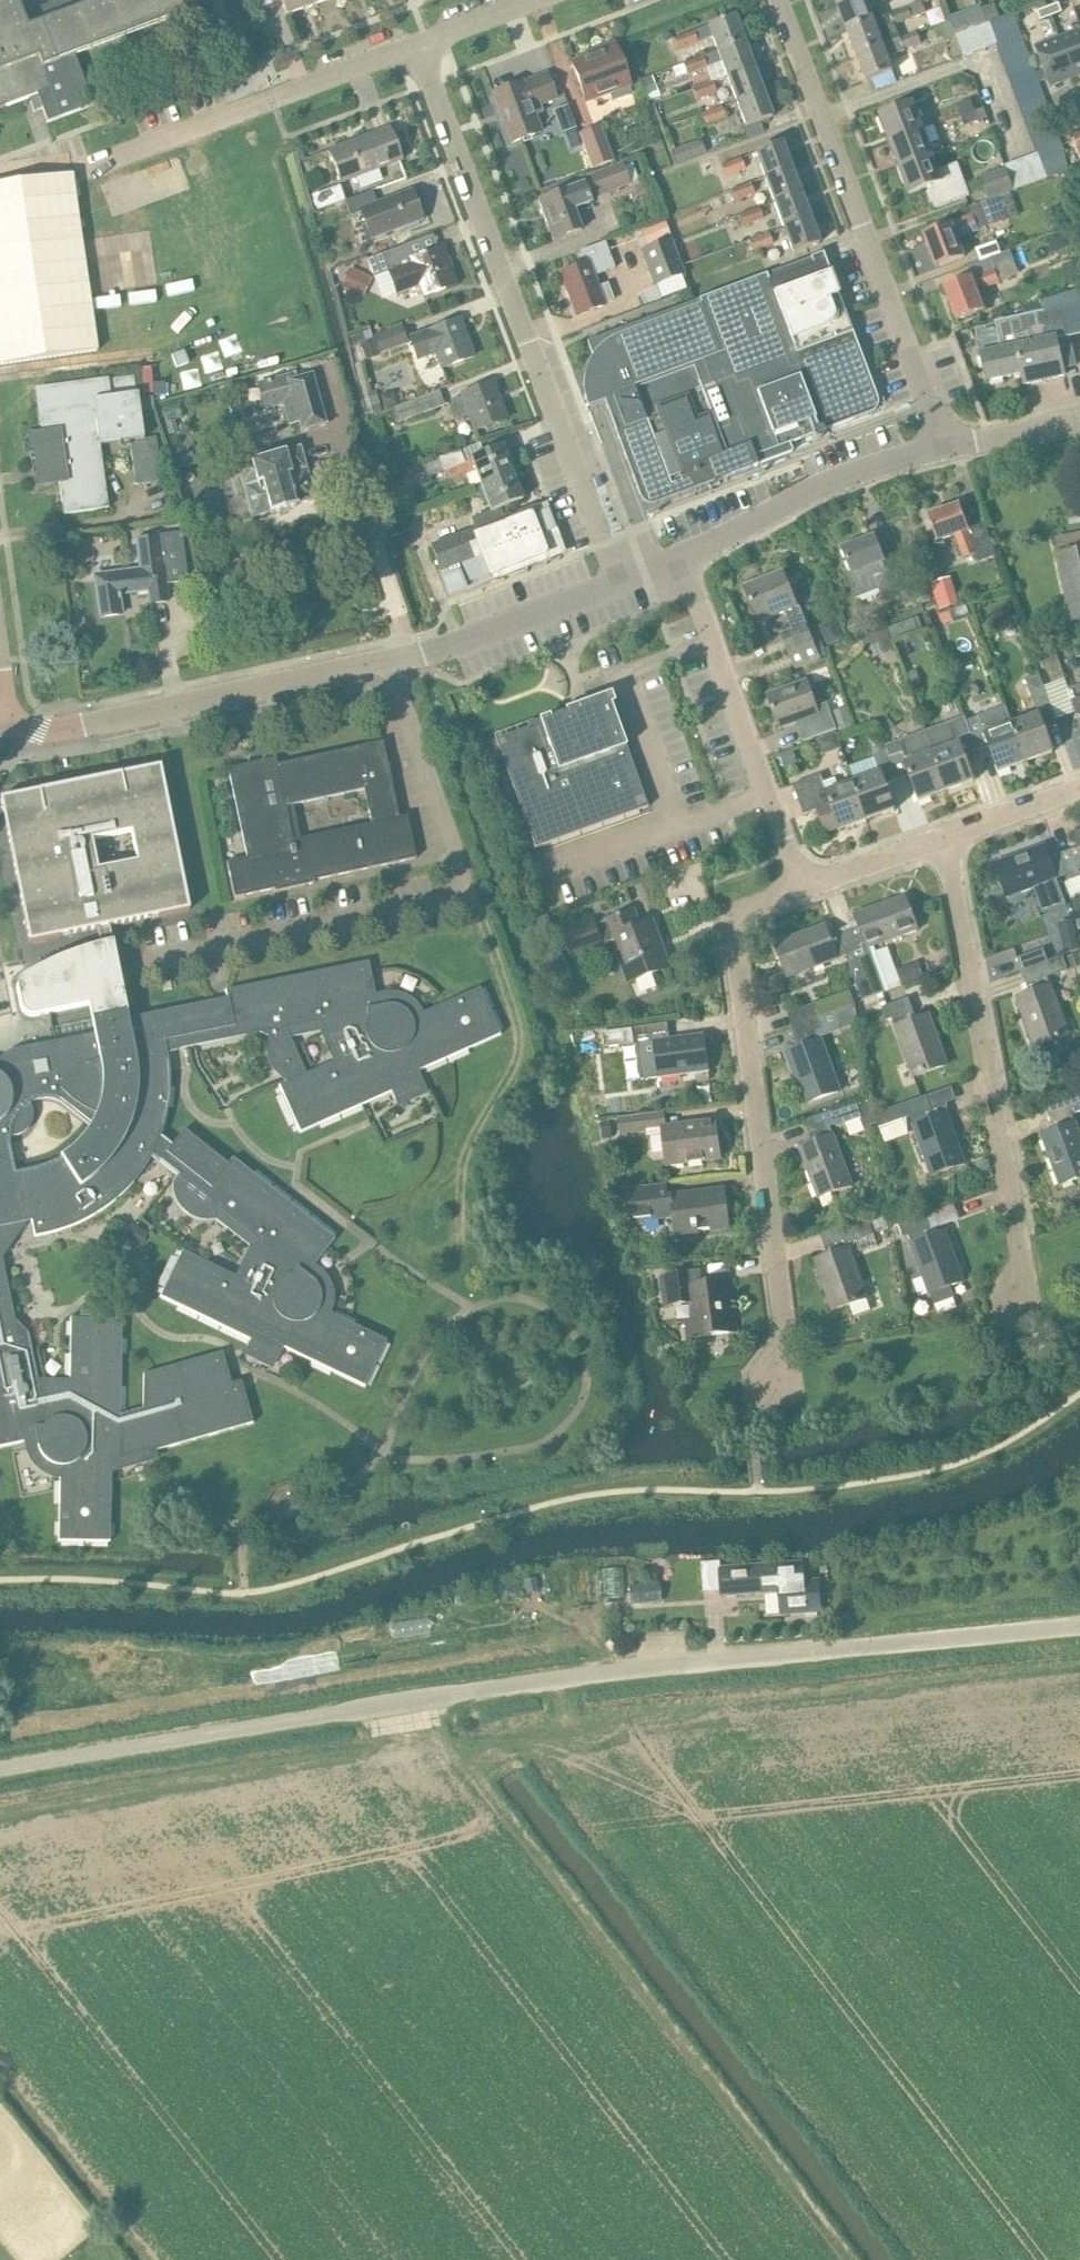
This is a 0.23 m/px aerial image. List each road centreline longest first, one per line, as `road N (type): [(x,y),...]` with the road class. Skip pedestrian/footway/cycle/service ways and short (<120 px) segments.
road 1 (unclassified): [(0,1771),(638,1671),(1079,1624)]
road 2 (residential): [(139,966),(472,894),(386,660)]
road 3 (residential): [(617,584),(431,82),(426,40)]
road 4 (residential): [(772,1379),(780,1347),(732,940),(735,920),(800,890)]
road 5 (residential): [(944,442),(778,0)]
road 6 (residential): [(1017,1290),(1022,1265),(949,838)]
road 7 (residential): [(0,201),(426,40)]
road 8 (residential): [(0,717),(55,730),(386,660)]
road 9 (residential): [(681,560),(800,890)]
road 10 (track): [(472,894),(521,1055),(474,1127),(448,1197)]
road 11 (residential): [(681,560),(817,491),(944,442)]
road 12 (residential): [(386,660),(417,657),(617,584)]
road 13 (track): [(448,1197),(463,1237),(451,1256),(433,1262),(408,1251),(401,1234),(405,1215),(433,1197)]
road 14 (residential): [(800,890),(949,838)]
road 15 (residential): [(949,838),(1079,789)]
road 16 (residential): [(944,442),(1079,420)]

